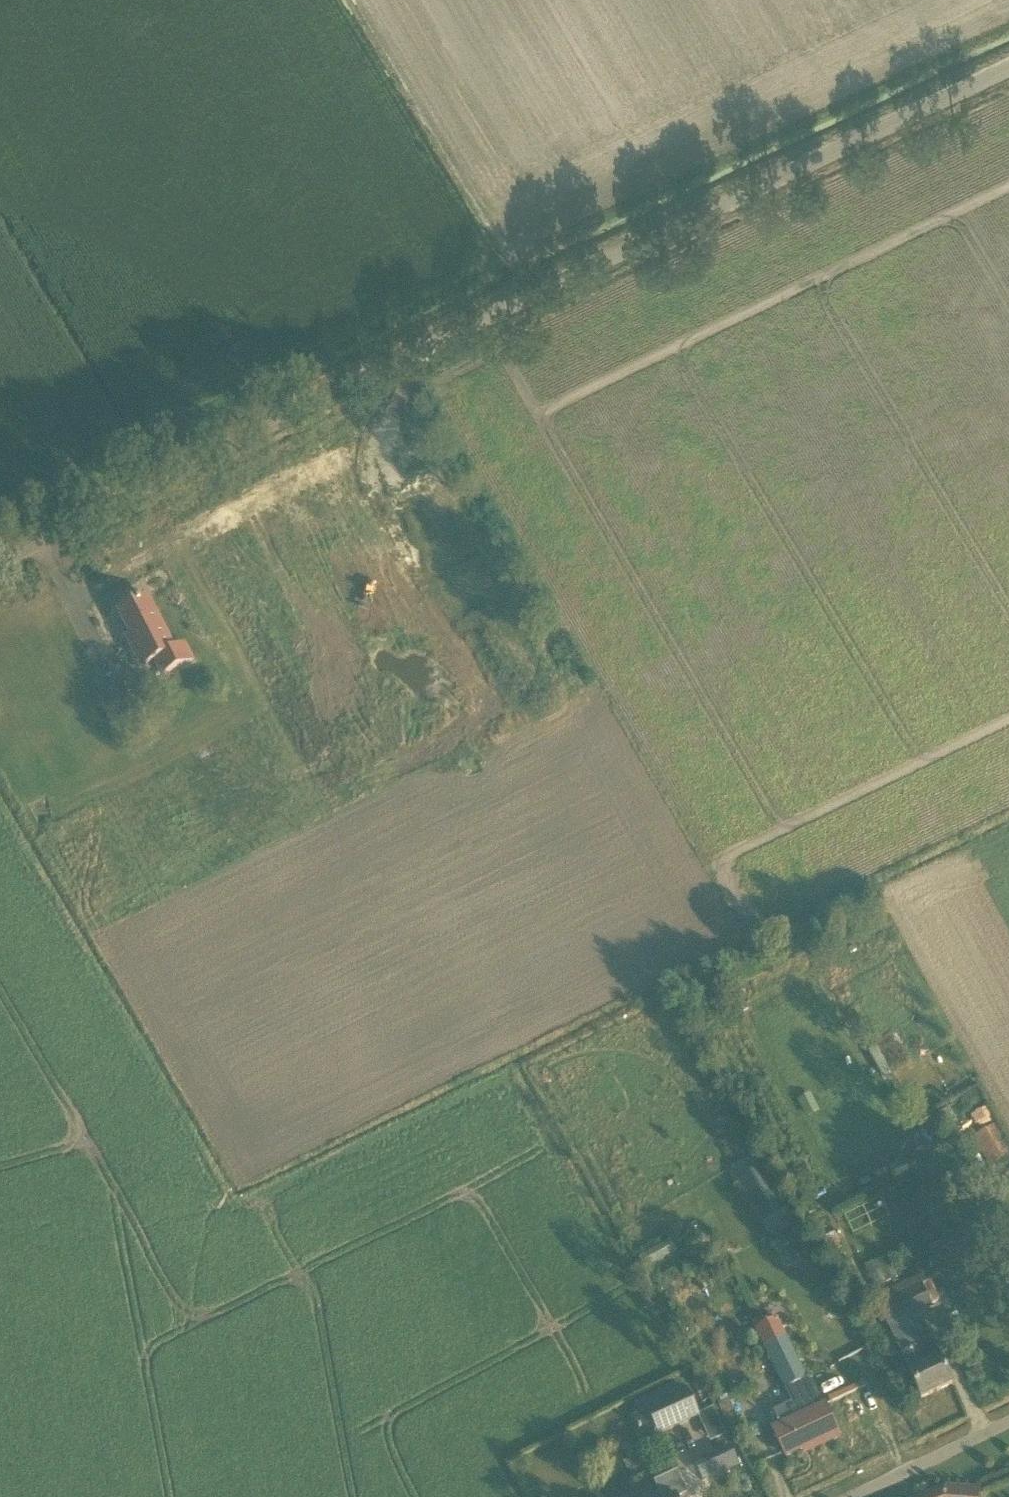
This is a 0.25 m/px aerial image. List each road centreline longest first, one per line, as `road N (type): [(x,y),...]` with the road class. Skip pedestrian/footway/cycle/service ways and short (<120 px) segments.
road 1 (unclassified): [(0,566),(1008,68)]
road 2 (unclassified): [(855,1496),(1008,1419)]

